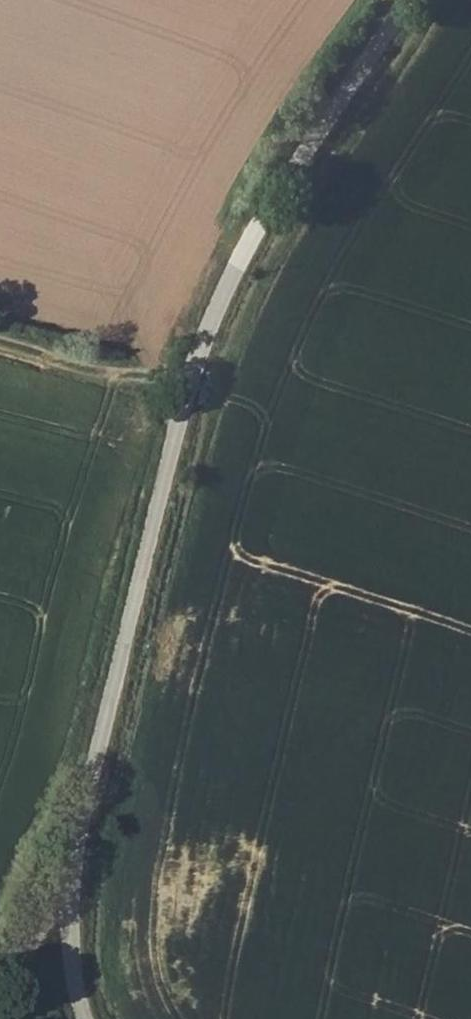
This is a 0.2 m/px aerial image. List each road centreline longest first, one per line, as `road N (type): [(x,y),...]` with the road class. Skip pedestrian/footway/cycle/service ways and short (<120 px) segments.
road 1 (unclassified): [(85,1018),(72,937),(79,837),(194,374),(250,242),(408,0)]
road 2 (track): [(0,333),(187,396)]
road 3 (track): [(76,893),(0,995)]

